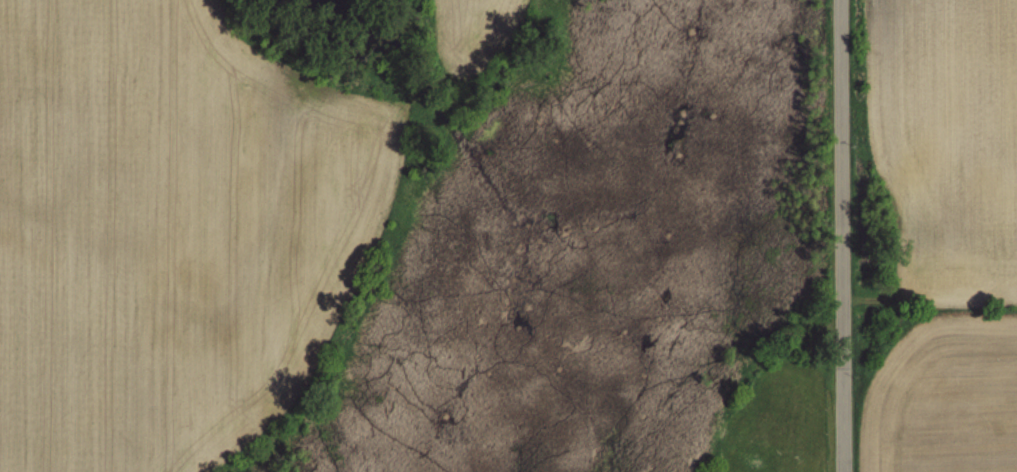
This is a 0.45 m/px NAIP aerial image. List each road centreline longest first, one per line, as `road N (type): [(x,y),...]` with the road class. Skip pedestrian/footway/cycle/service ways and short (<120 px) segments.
road 1 (tertiary): [(841,471),(837,0)]

